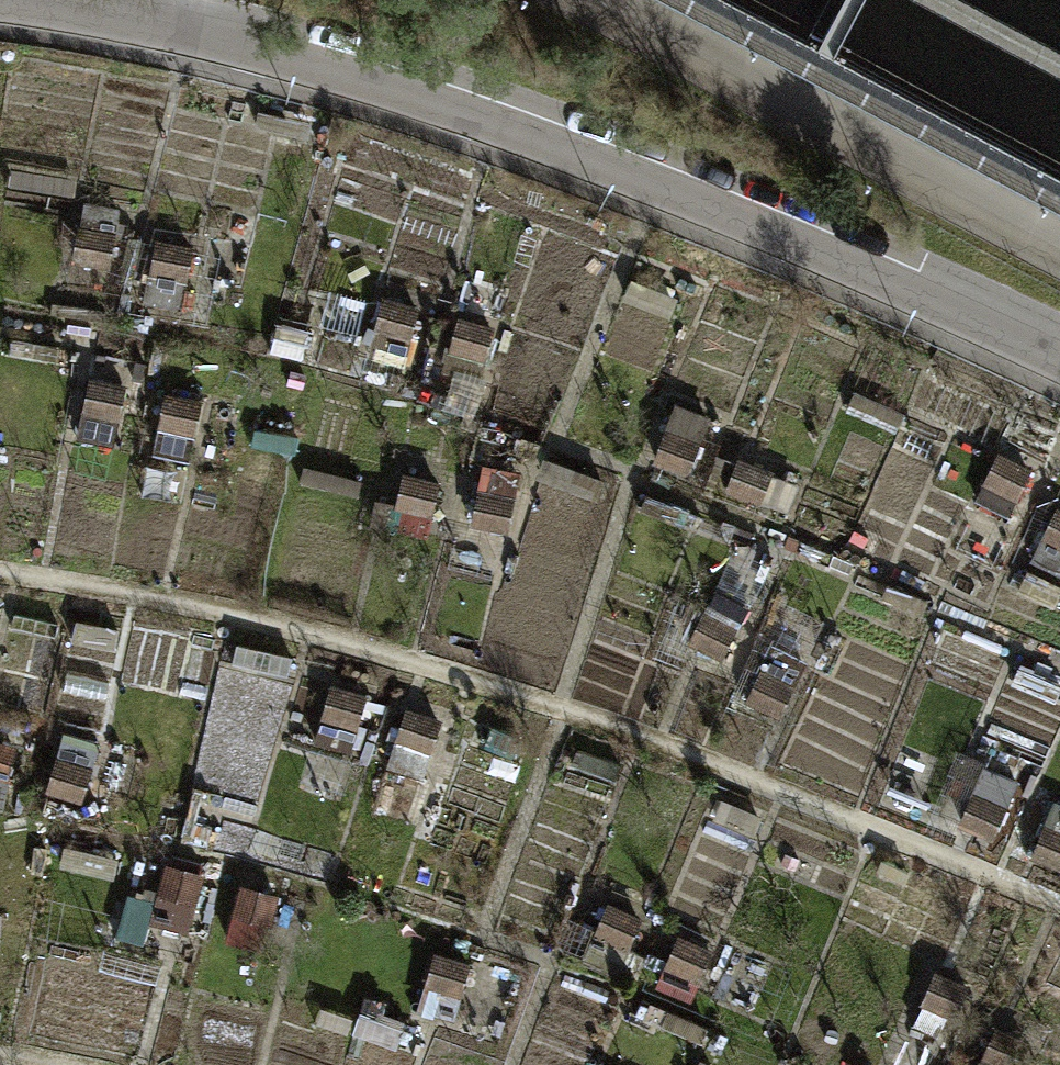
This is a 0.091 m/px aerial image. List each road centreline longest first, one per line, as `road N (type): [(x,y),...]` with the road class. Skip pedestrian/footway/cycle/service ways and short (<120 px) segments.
road 1 (unclassified): [(1059,363),(679,189),(377,77),(25,0)]

